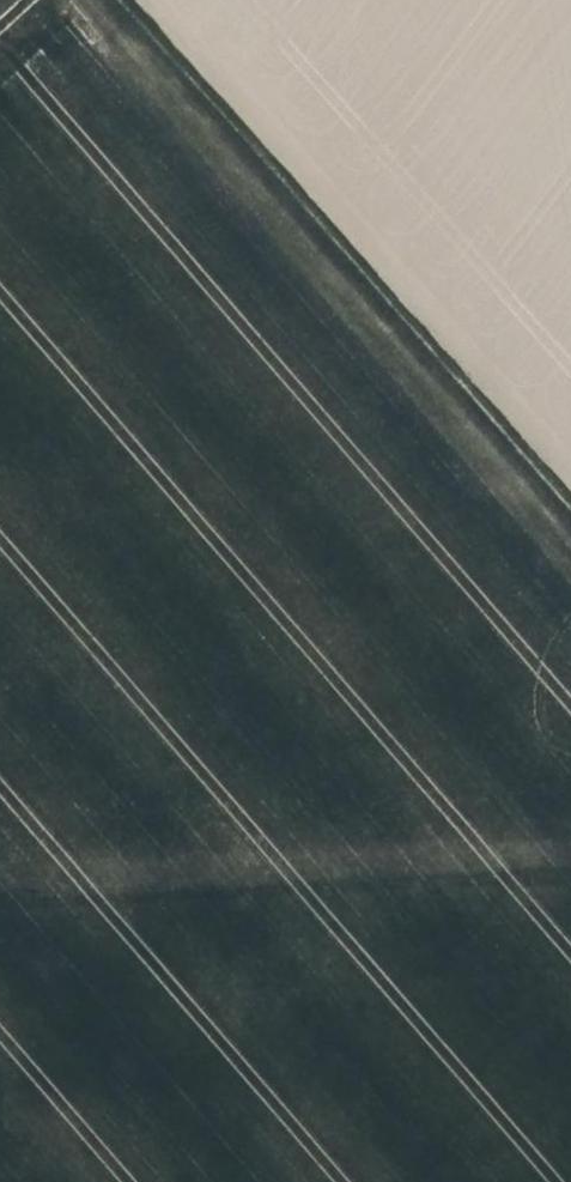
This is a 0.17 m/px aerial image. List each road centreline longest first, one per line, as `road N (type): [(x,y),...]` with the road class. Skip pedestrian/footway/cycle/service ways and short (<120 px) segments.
road 1 (track): [(134,0),(570,479)]
road 2 (track): [(0,883),(570,853)]

